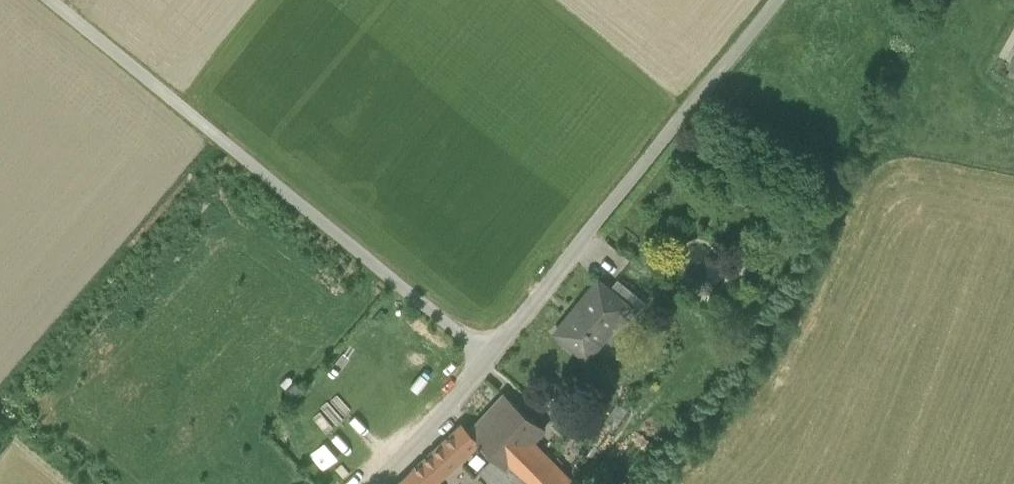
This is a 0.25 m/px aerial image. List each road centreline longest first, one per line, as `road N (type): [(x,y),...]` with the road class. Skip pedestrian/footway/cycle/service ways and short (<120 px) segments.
road 1 (unclassified): [(773,0),(489,358),(371,483)]
road 2 (track): [(51,0),(489,358)]

